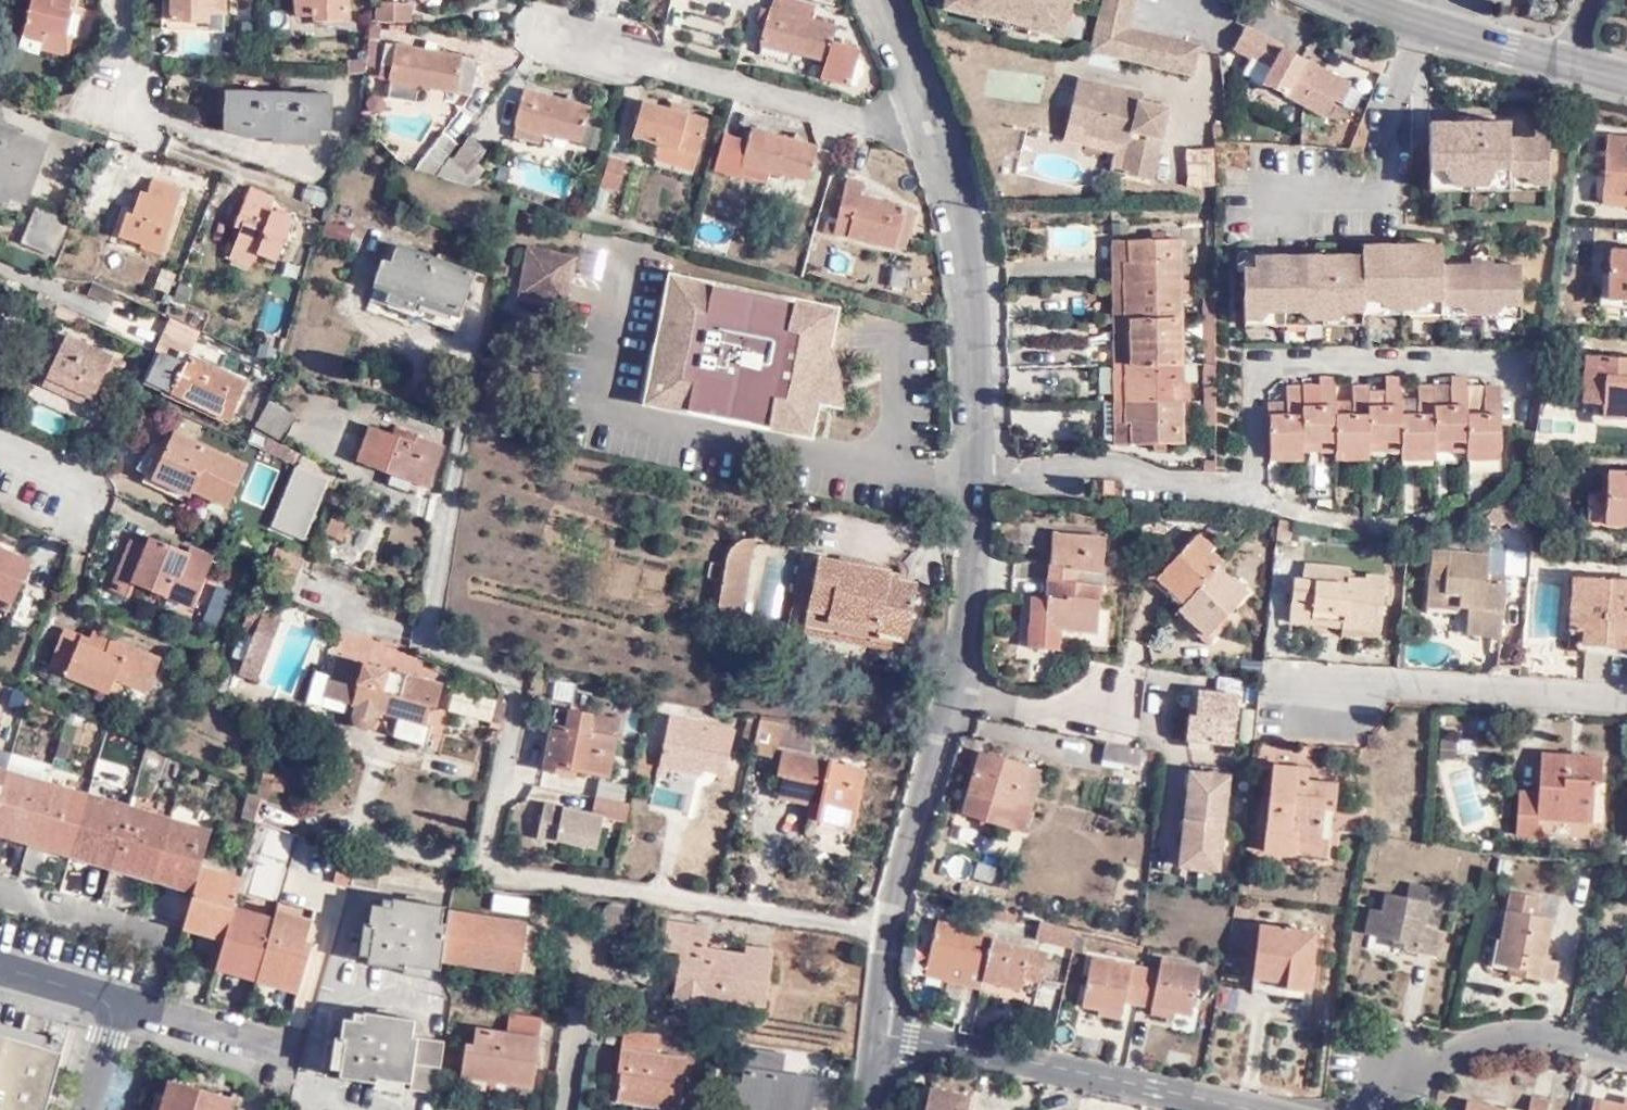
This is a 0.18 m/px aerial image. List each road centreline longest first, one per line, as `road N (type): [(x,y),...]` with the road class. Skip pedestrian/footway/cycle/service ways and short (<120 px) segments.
road 1 (residential): [(878,1033),(895,882),(950,689),(975,482),(975,282),(959,197),(890,0)]
road 2 (residential): [(878,1033),(1243,1109)]
road 3 (residential): [(1626,696),(1272,695)]
road 4 (residential): [(1381,1109),(1432,1068),(1498,1032),(1626,1061)]
road 5 (tertiary): [(1551,59),(1357,0)]
road 6 (residential): [(283,1046),(118,998)]
road 7 (residential): [(118,998),(0,965)]

